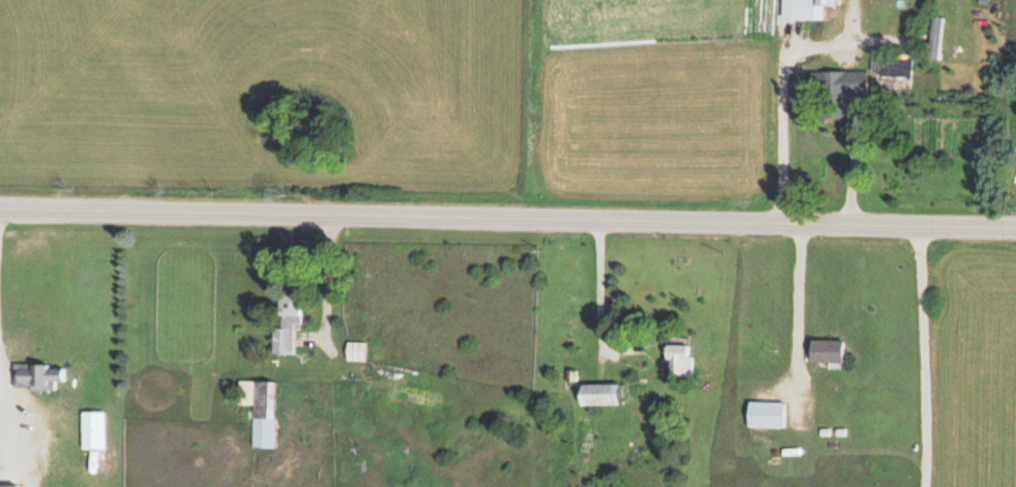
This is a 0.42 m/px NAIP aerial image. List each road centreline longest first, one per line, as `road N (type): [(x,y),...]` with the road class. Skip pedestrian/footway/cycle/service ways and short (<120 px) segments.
road 1 (residential): [(1015,228),(0,210)]

